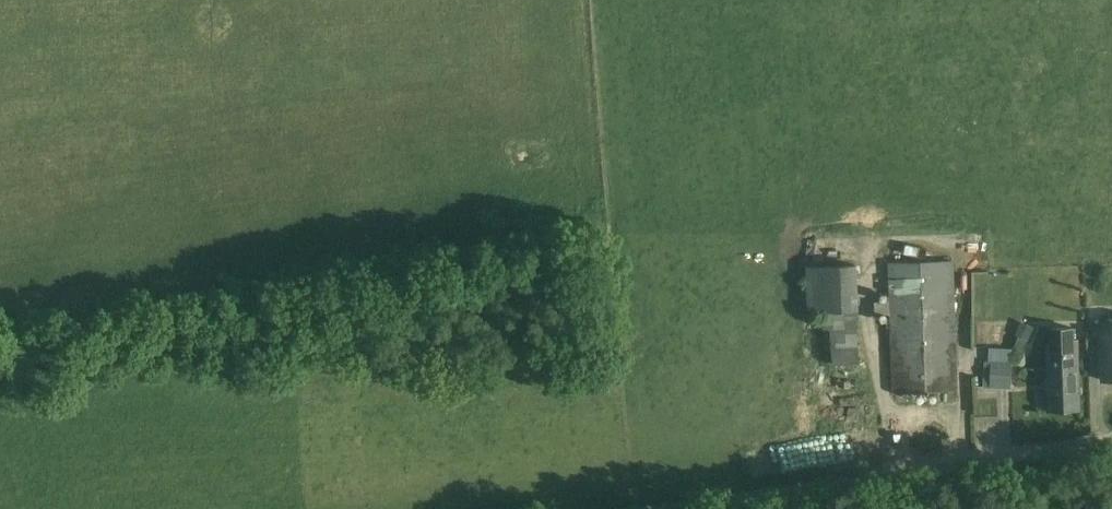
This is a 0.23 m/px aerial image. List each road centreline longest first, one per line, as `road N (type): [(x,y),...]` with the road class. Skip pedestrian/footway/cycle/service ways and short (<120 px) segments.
road 1 (unclassified): [(848,482),(1111,444)]
road 2 (track): [(664,508),(848,482)]

